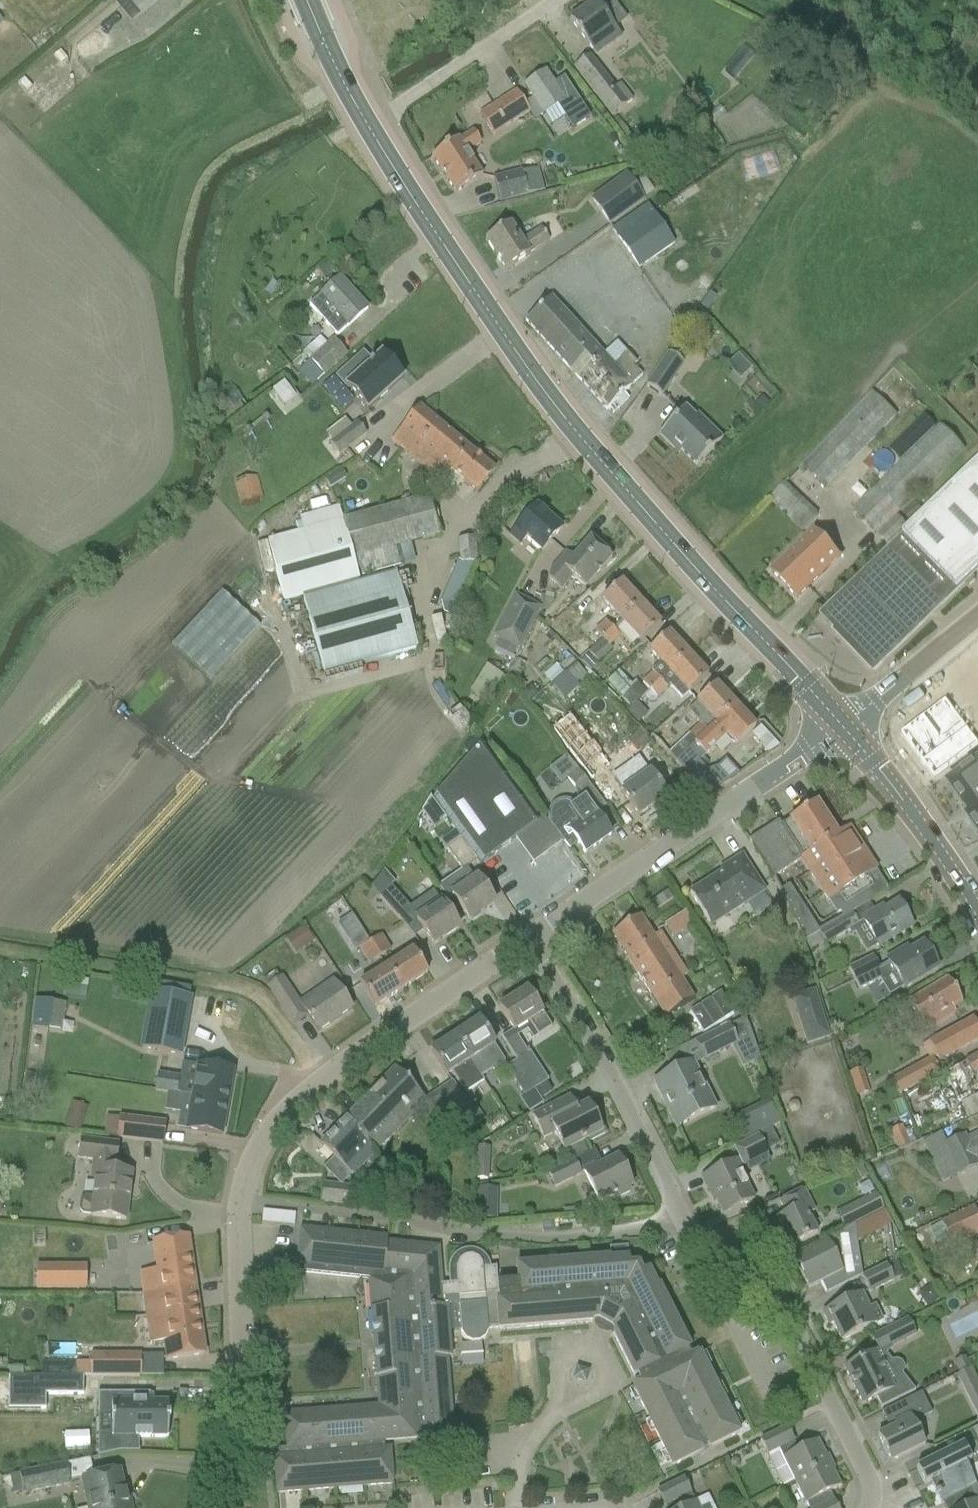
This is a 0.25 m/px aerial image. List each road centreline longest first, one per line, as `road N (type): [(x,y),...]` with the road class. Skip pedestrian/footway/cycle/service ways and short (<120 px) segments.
road 1 (primary): [(348,88),(447,254),(528,368),(636,504),(840,726)]
road 2 (unclassified): [(224,1507),(239,1380),(242,1199),(252,1155),(321,1079),(527,941)]
road 3 (residential): [(869,1507),(870,1478),(765,1277),(693,1244),(600,1060),(527,941)]
road 4 (unclassified): [(527,941),(840,726)]
road 5 (track): [(321,1079),(255,994),(207,978),(0,944)]
road 6 (primary): [(840,726),(920,824),(977,912)]
road 7 (unclassified): [(840,726),(977,618)]

